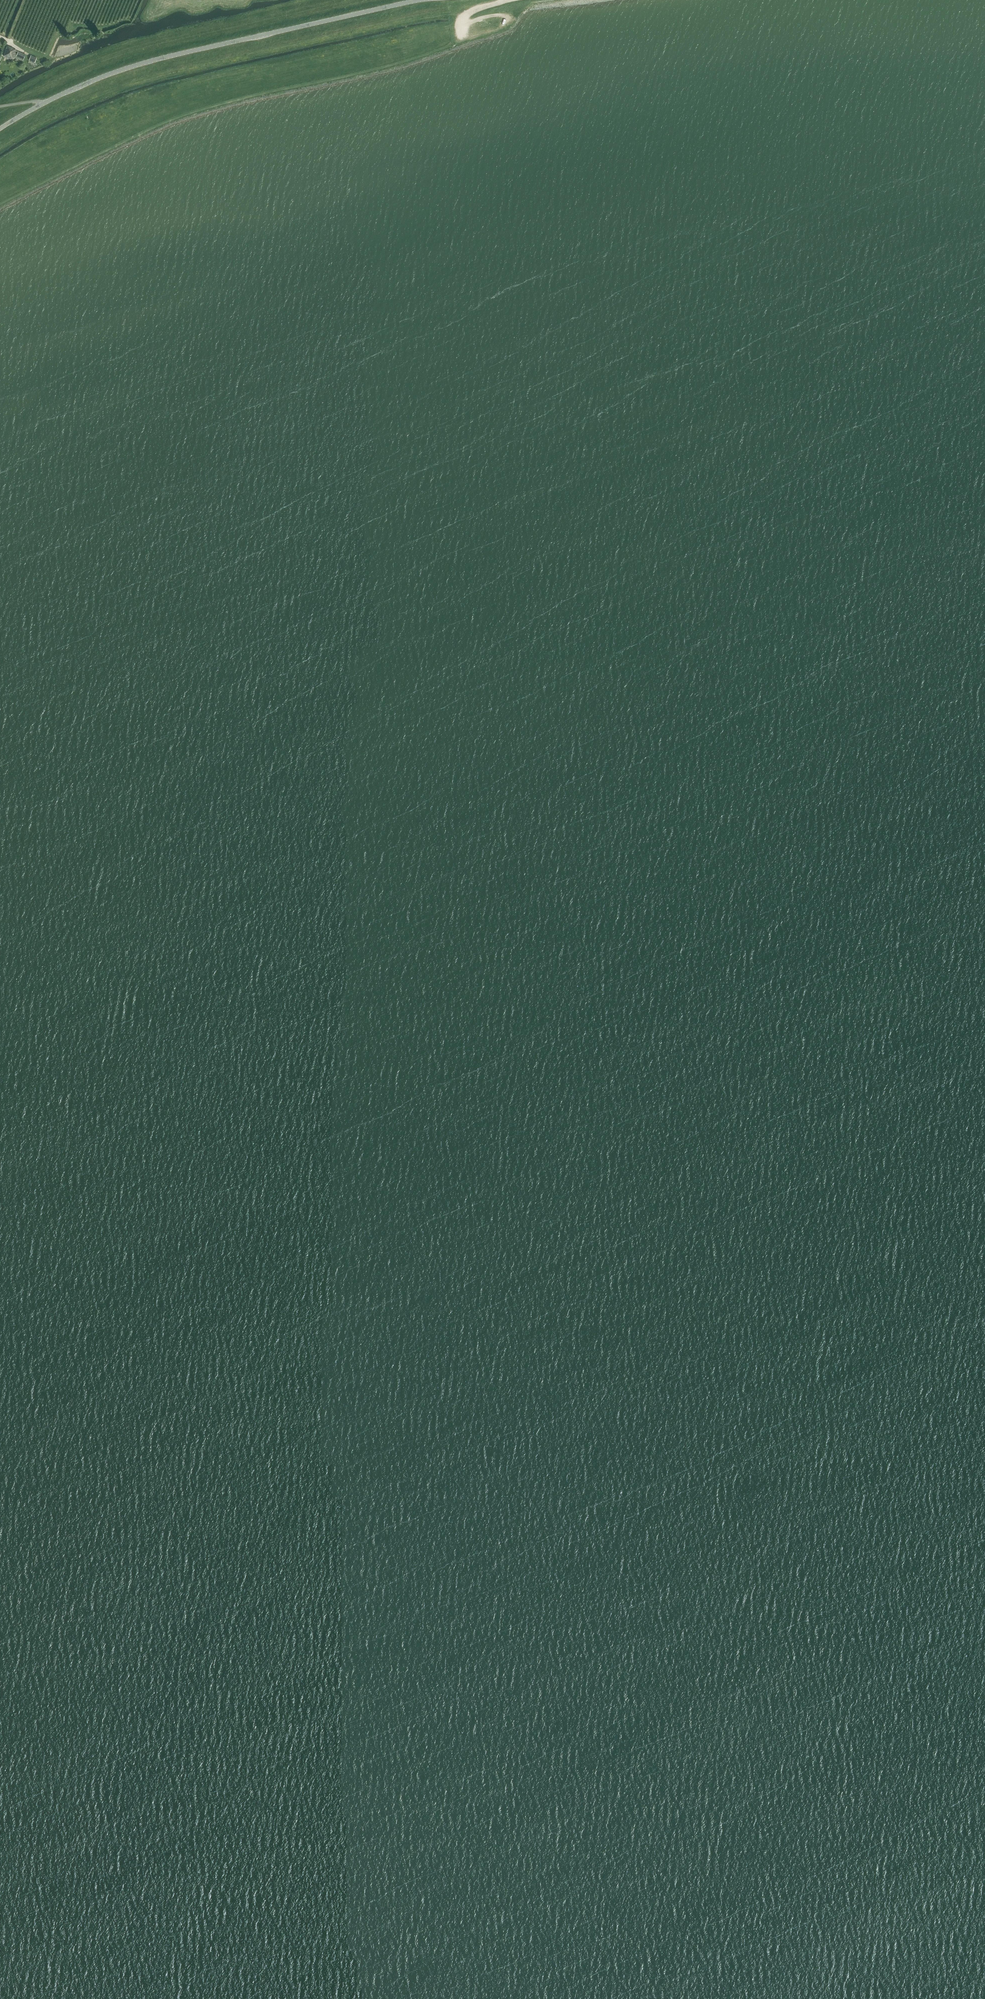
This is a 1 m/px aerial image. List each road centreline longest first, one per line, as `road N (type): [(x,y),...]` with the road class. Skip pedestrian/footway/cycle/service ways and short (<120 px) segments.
road 1 (tertiary): [(0,129),(71,90),(150,61),(419,0)]

